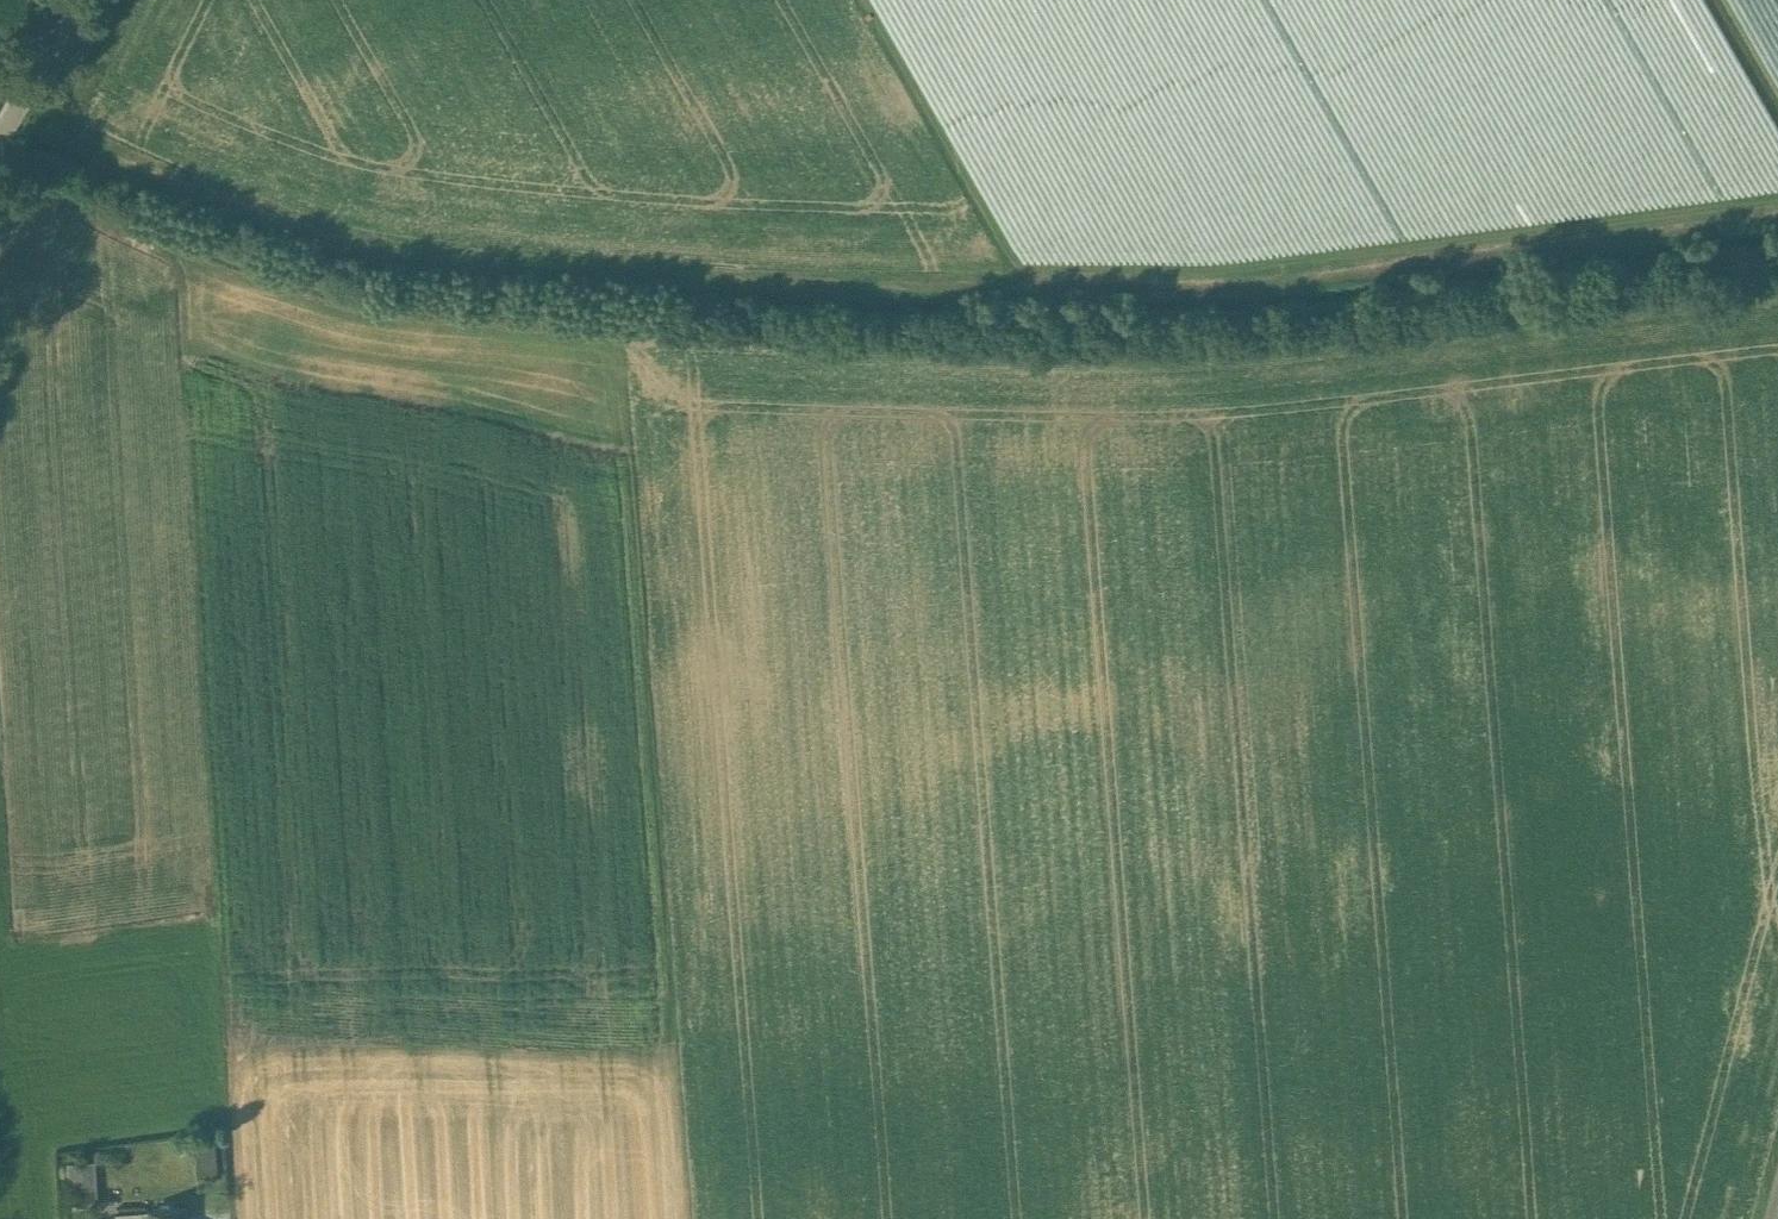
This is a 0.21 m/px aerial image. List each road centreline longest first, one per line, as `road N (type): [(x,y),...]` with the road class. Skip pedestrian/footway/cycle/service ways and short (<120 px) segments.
road 1 (track): [(0,149),(141,232),(313,292),(375,309),(569,324),(618,337)]
road 2 (unclassified): [(74,0),(0,136)]

